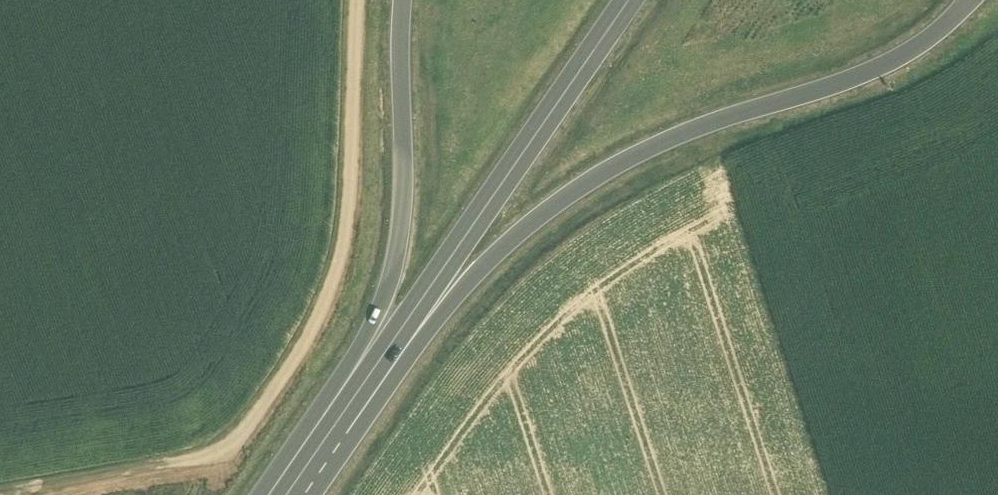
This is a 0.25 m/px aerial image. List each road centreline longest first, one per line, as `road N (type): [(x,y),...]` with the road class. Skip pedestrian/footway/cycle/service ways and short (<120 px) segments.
road 1 (primary): [(331,431),(522,231),(581,186),(672,139),(867,72),(951,24),(973,0)]
road 2 (track): [(0,494),(214,457),(301,352),(345,227),(355,0)]
road 3 (primary): [(331,431),(630,0)]
road 4 (primary): [(403,0),(401,225),(331,431)]

